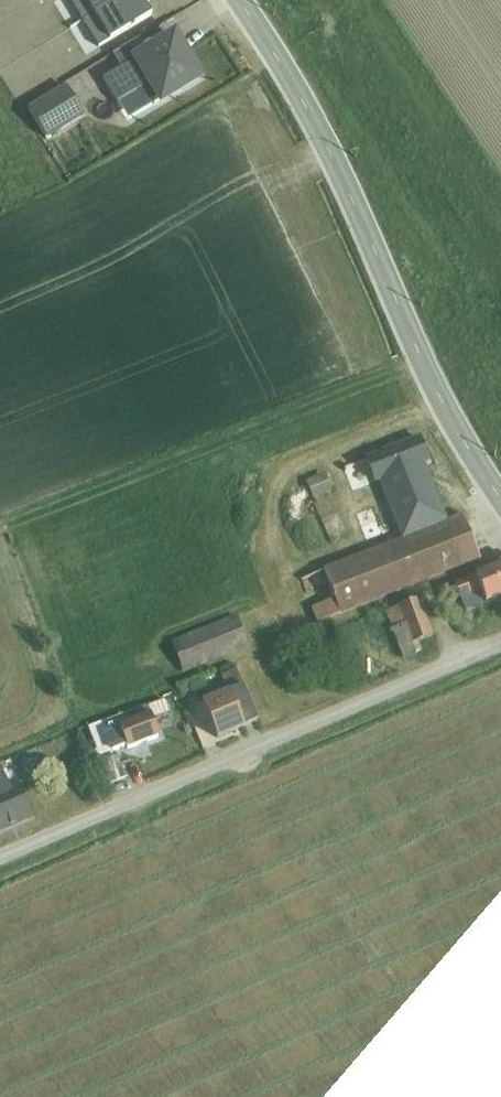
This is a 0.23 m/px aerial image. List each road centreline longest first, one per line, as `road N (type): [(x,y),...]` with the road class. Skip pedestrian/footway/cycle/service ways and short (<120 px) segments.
road 1 (secondary): [(500,497),(442,403),(306,102),(240,0)]
road 2 (unclassified): [(500,638),(0,854)]

